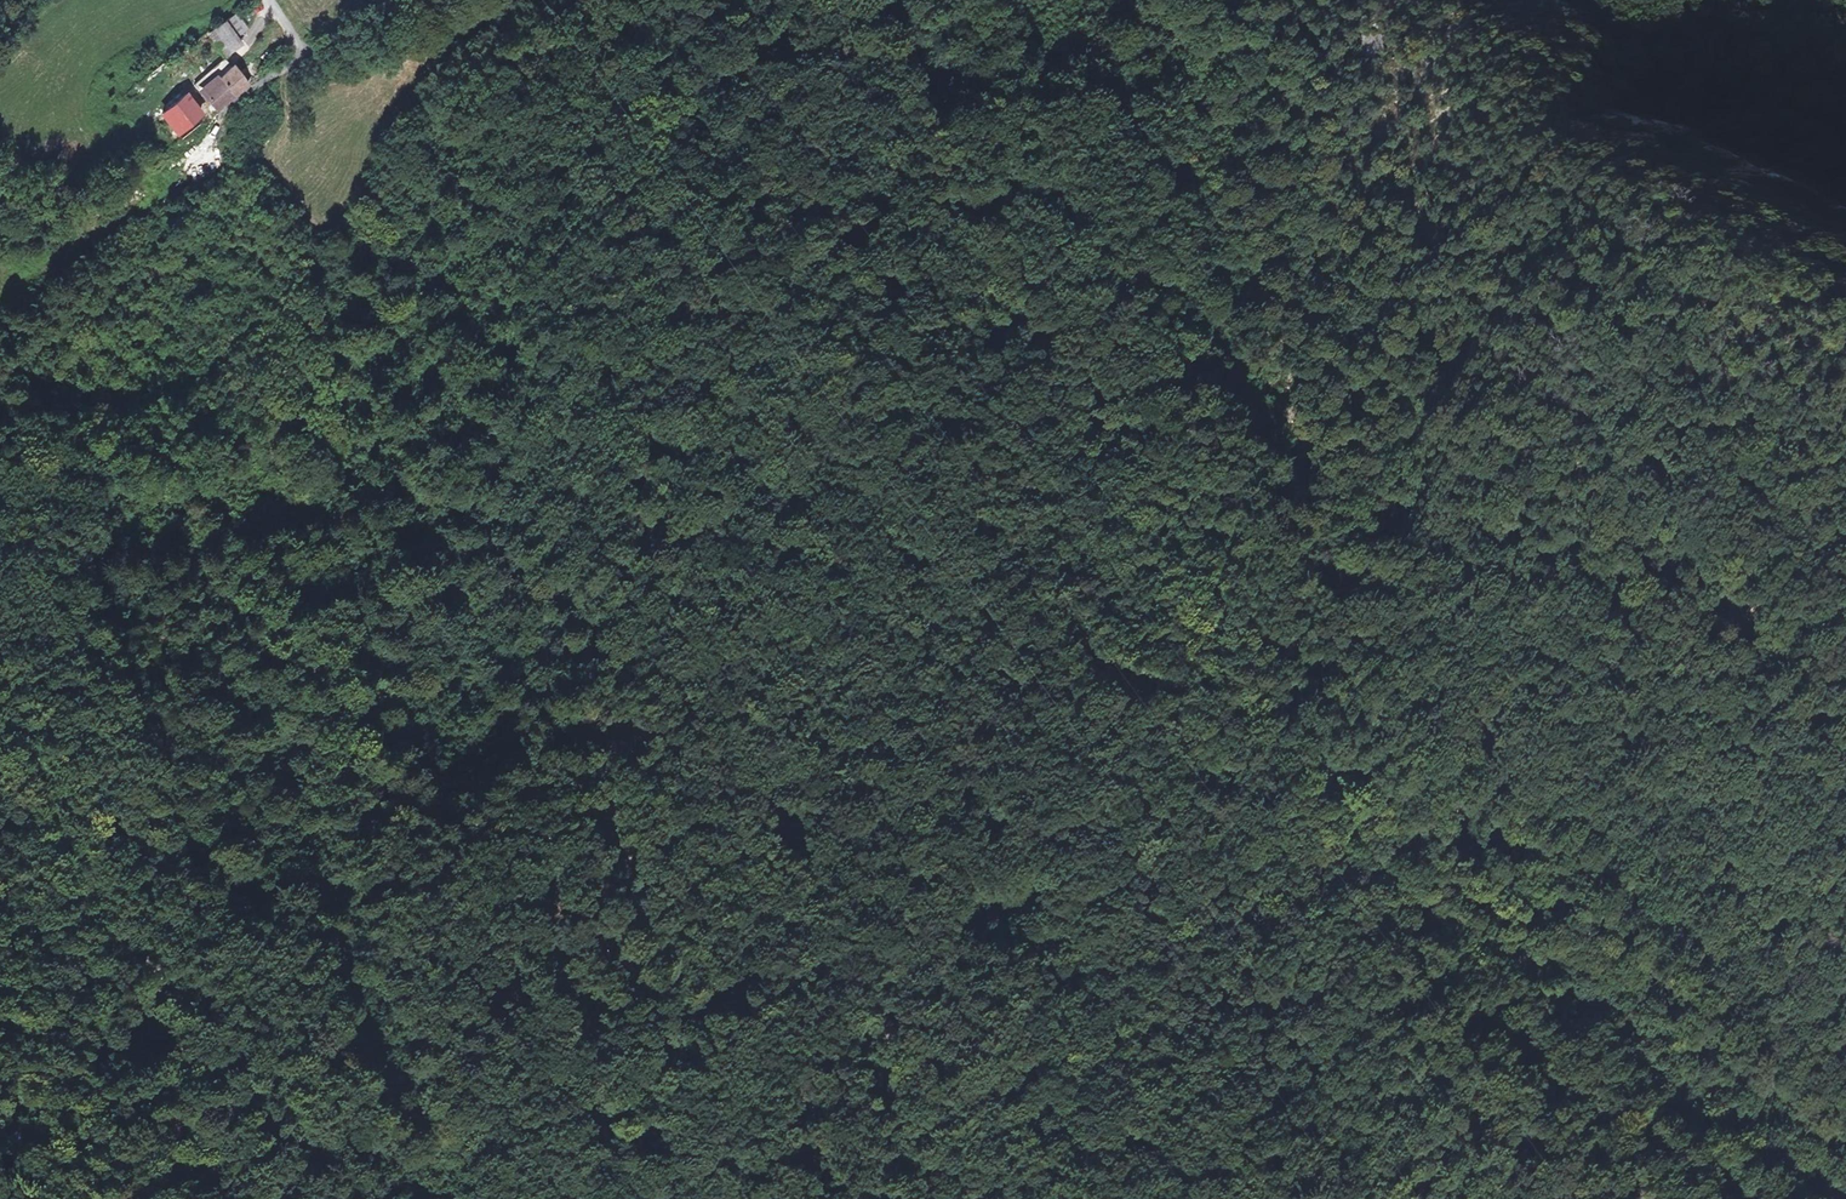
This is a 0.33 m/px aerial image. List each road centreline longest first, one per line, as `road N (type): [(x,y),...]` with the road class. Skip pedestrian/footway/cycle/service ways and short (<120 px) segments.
road 1 (track): [(306,291),(225,119),(309,59),(406,29),(463,0)]

